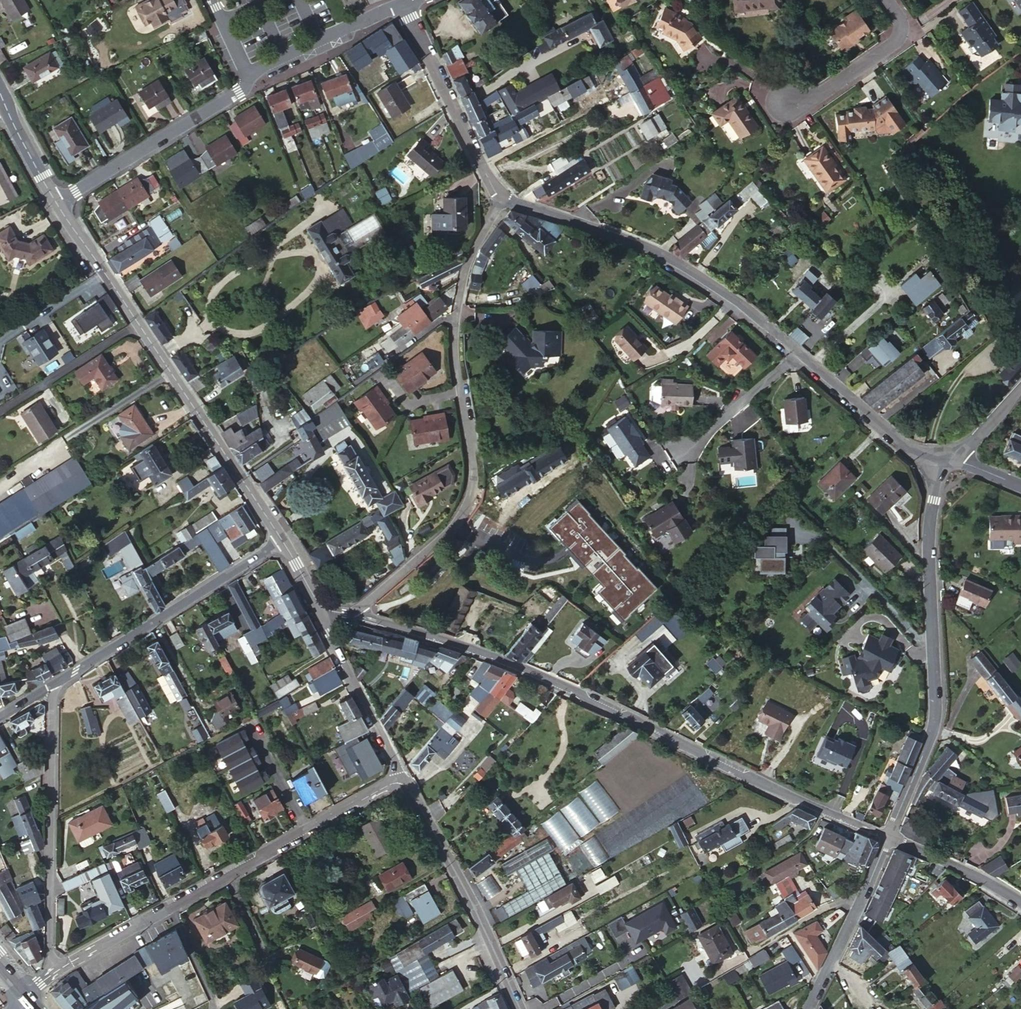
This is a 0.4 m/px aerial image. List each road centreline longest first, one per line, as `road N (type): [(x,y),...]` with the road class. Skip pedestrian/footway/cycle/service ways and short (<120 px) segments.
road 1 (residential): [(888,837),(527,669),(349,615)]
road 2 (residential): [(349,615),(449,527),(469,498),(472,463),(456,320),(473,252),(501,200)]
road 3 (residential): [(400,777),(51,974)]
road 4 (residential): [(888,837),(936,719),(928,538),(942,474),(955,456)]
road 5 (residential): [(795,354),(704,283),(642,249),(501,200)]
road 6 (residential): [(51,974),(51,685)]
road 7 (residential): [(51,685),(282,541)]
road 8 (residential): [(400,777),(520,1008)]
road 9 (residential): [(249,80),(240,93),(55,201)]
road 10 (residential): [(501,200),(402,5)]
road 11 (residential): [(282,541),(170,372)]
road 12 (residential): [(315,600),(400,777)]
road 13 (residential): [(955,456),(903,443),(795,354)]
road 14 (residential): [(808,1008),(888,837)]
road 15 (residential): [(402,5),(258,65),(249,80)]
road 16 (residential): [(885,0),(895,37),(812,94),(781,99)]
road 17 (residential): [(137,321),(0,409)]
road 18 (residential): [(1020,905),(888,837)]
road 19 (residential): [(137,321),(55,201)]
road 20 (residential): [(795,354),(687,450)]
road 21 (residential): [(170,372),(63,437)]

